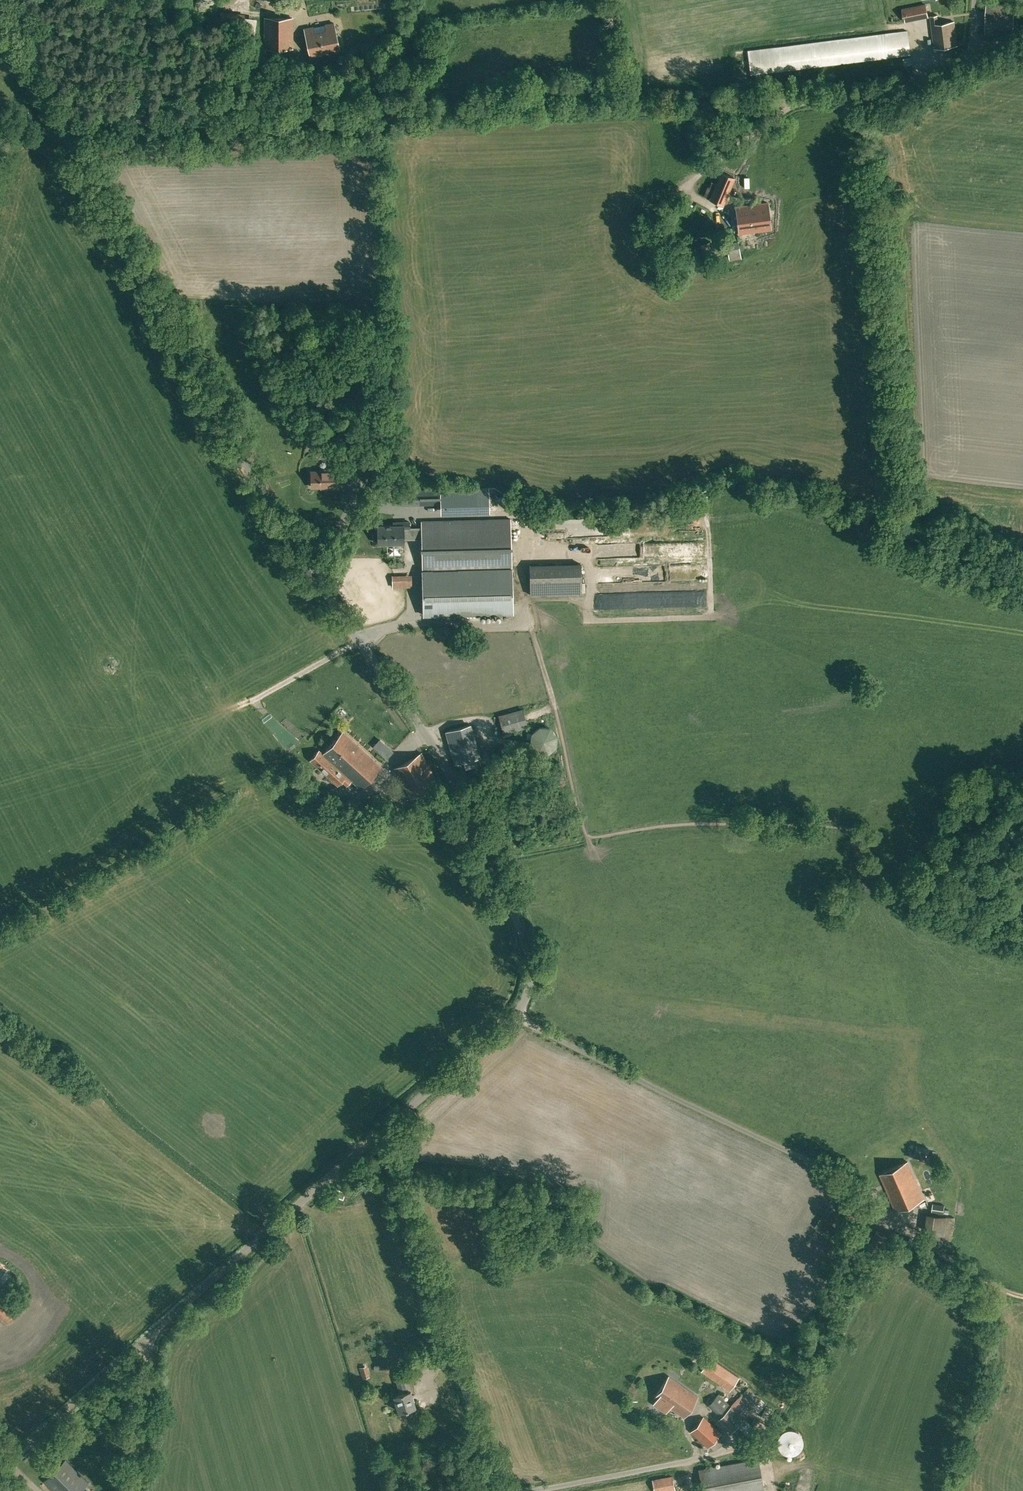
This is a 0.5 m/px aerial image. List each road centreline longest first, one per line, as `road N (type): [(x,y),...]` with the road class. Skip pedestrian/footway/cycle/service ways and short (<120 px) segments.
road 1 (unclassified): [(513,1017),(532,985),(528,951),(454,788),(275,517),(61,129)]
road 2 (unclassified): [(61,129),(862,101),(900,95),(973,64)]
road 3 (track): [(511,1490),(711,1458),(761,1439),(876,1221)]
road 4 (residential): [(876,1221),(876,1191),(513,1017)]
road 5 (residential): [(498,1490),(384,1126)]
road 6 (track): [(588,552),(588,621),(711,617),(708,515),(738,489),(739,456)]
road 7 (unclassified): [(153,1336),(384,1126)]
road 8 (unclassified): [(0,1469),(153,1336)]
road 9 (unclassified): [(384,1126),(513,1017)]
road 10 (track): [(1022,1290),(876,1221)]
road 11 (unclassified): [(131,1490),(153,1336)]
road 12 (track): [(359,642),(253,700),(264,713)]
road 13 (track): [(520,528),(648,526)]
road 14 (track): [(521,553),(644,551)]

